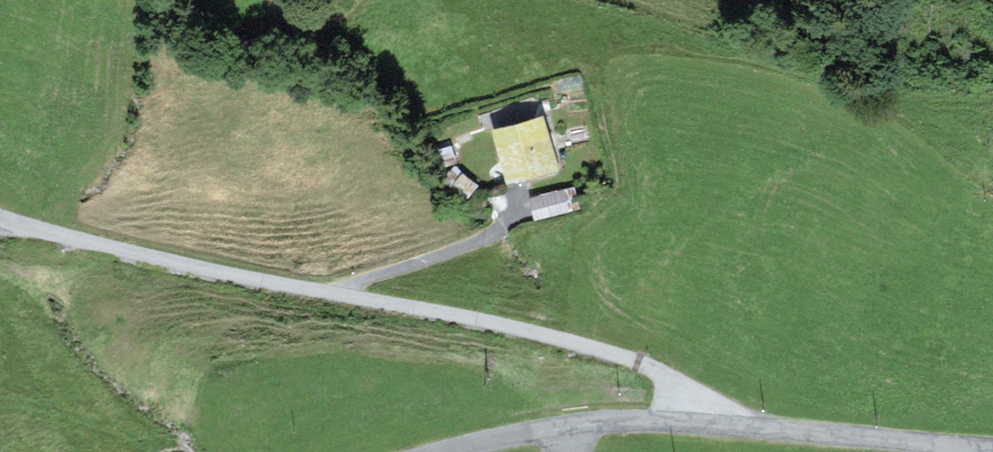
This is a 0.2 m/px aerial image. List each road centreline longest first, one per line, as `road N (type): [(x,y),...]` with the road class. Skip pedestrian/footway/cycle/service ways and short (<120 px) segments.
road 1 (unclassified): [(700,423),(675,379),(538,332),(255,280),(0,219)]
road 2 (unclassified): [(700,423),(992,450)]
road 3 (unclassified): [(564,427),(700,423)]
road 4 (unclassified): [(445,451),(564,427)]

